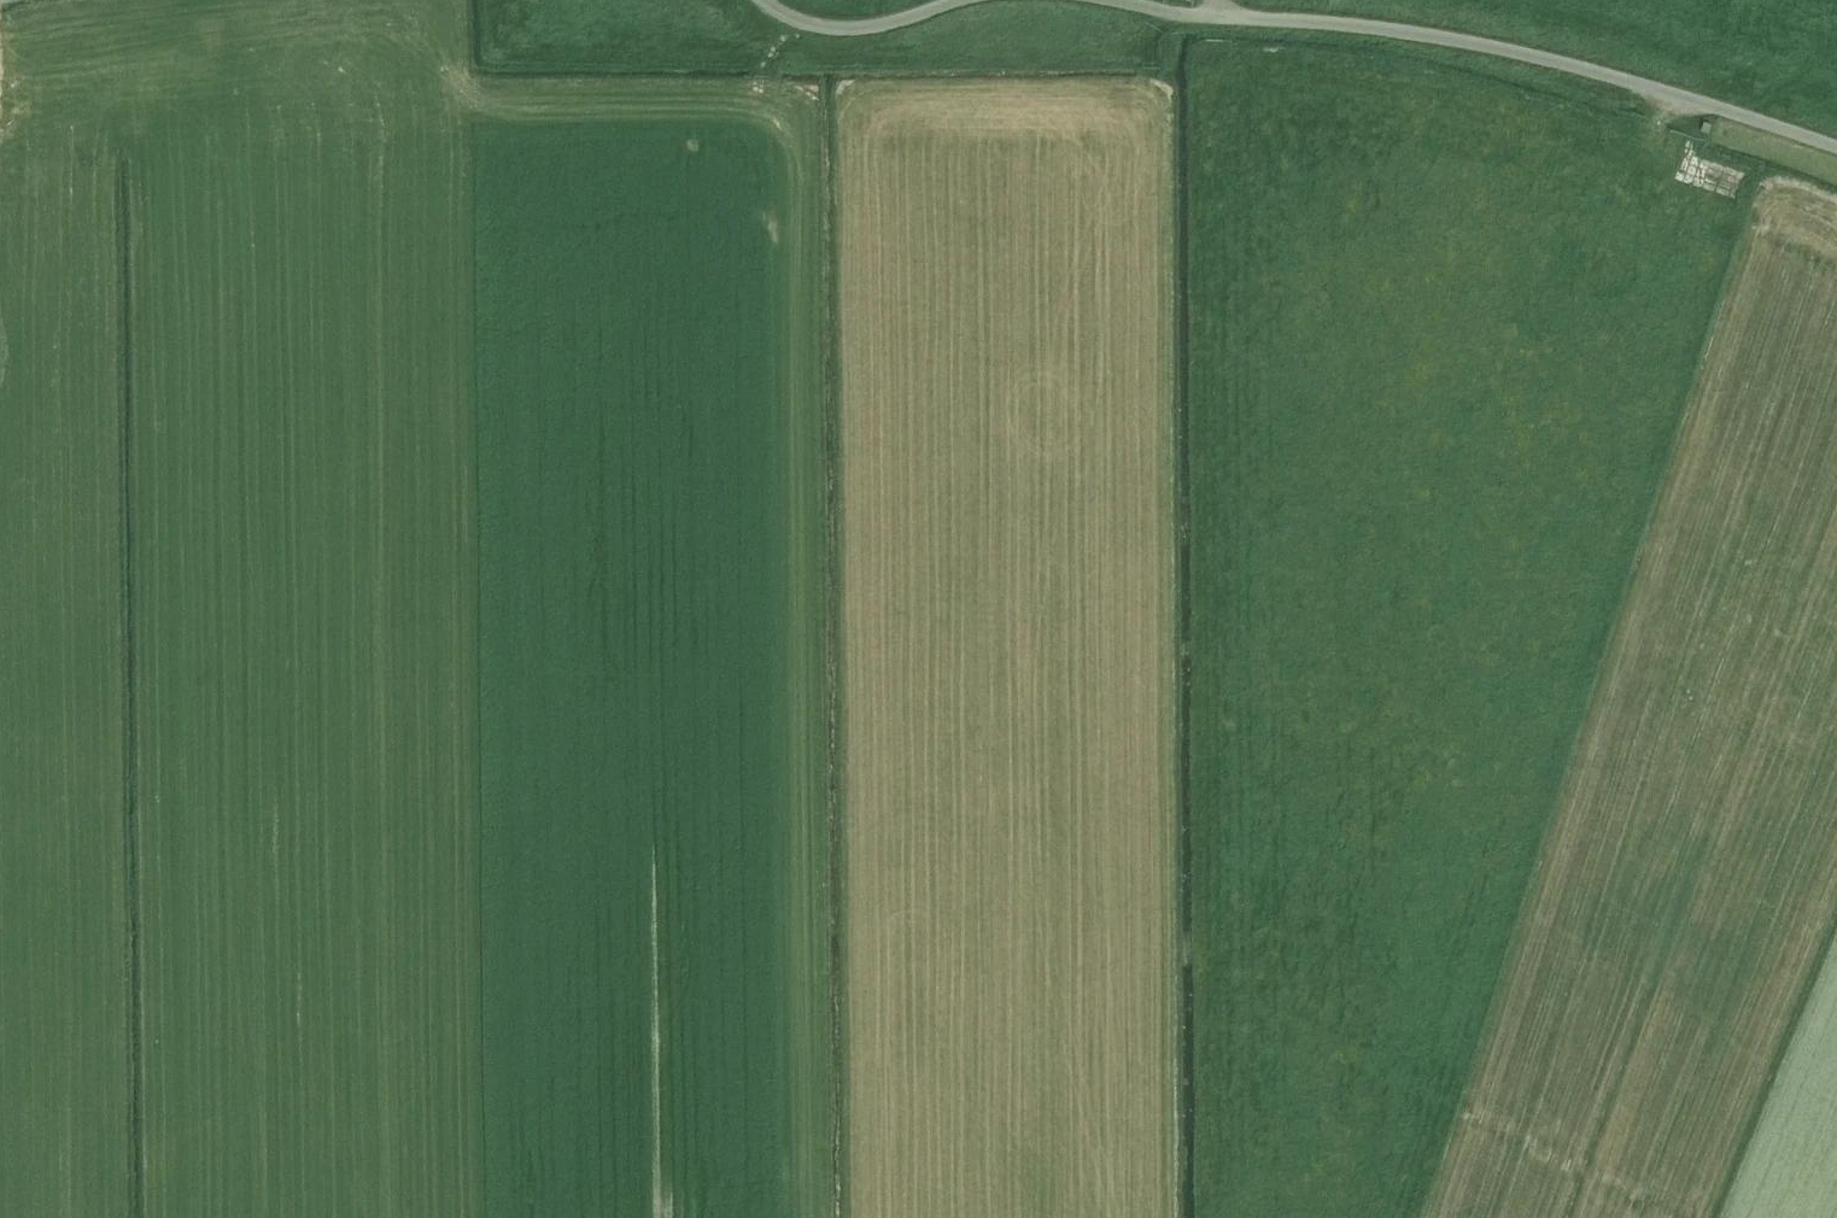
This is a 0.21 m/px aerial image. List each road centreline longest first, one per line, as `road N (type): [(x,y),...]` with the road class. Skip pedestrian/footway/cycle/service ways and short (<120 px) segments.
road 1 (unclassified): [(1836,146),(1516,51),(1394,30),(1210,16)]
road 2 (unclassified): [(762,0),(832,29),(958,0)]

